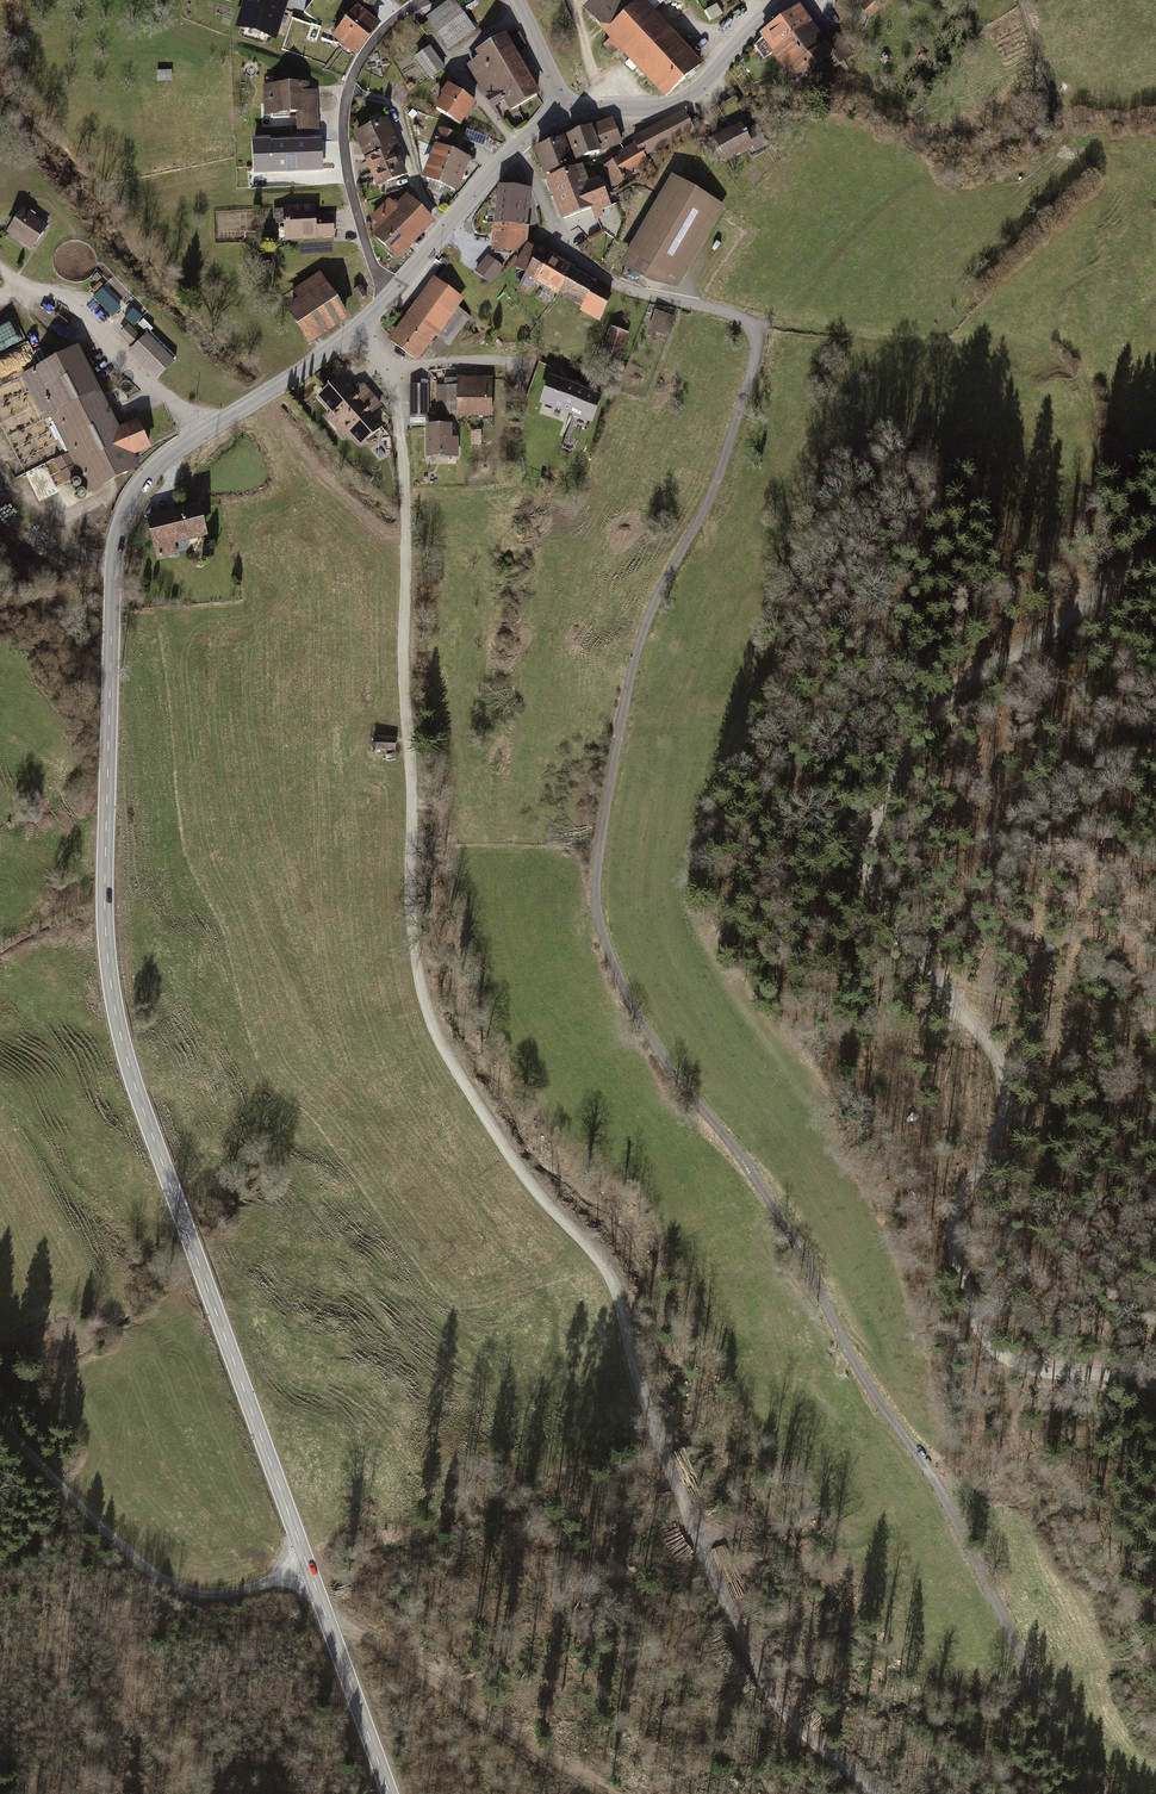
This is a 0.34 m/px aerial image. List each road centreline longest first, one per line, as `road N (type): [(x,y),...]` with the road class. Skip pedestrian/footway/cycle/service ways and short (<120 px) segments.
road 1 (track): [(702,305),(735,313),(754,335),(758,358),(714,494),(660,589),(639,651),(599,852),(602,931),(627,999),(678,1081),(745,1162),(804,1261),(841,1348),(938,1490),(1071,1764),(1101,1793)]
road 2 (track): [(388,363),(406,488),(411,894),(419,979),(435,1033),(536,1190),(615,1287),(645,1406),(760,1677),(802,1731),(880,1793)]
road 3 (tertiary): [(389,1793),(117,1017),(106,884),(119,531),(138,489),(205,432)]
road 4 (track): [(1155,566),(1020,646),(966,689),(885,808),(866,871),(882,916),(944,988),(1003,1078),(1001,1121),(957,1224),(955,1267),(967,1303),(986,1334),(1021,1366),(1125,1371),(1155,1383)]
road 5 (track): [(0,1424),(147,1570),(194,1596),(231,1597),(311,1575)]
road 6 (residential): [(426,0),(380,35),(358,67),(344,120),(351,200),(391,295)]
road 7 (track): [(329,1621),(615,1793)]
road 8 (residential): [(205,432),(93,316),(0,268)]
road 9 (residential): [(516,146),(562,246),(591,271),(625,290),(702,305)]
road 10 (tertiary): [(782,0),(706,83),(665,107),(560,109)]
road 11 (tertiary): [(205,432),(320,359),(391,295)]
road 12 (tertiary): [(391,295),(516,146)]

